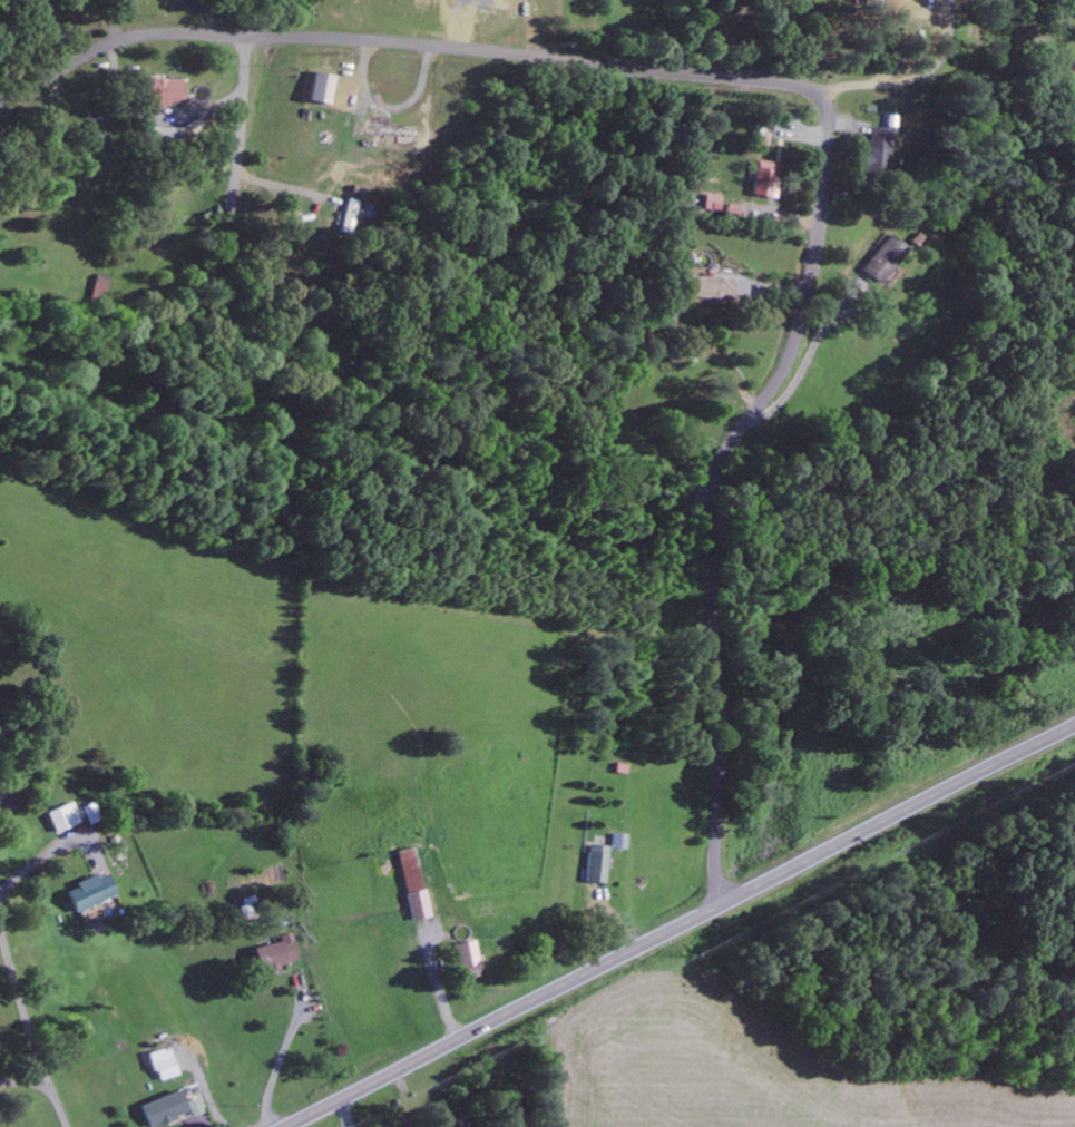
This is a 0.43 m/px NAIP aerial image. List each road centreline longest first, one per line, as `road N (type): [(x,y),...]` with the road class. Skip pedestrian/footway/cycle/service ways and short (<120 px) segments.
road 1 (residential): [(720,906),(721,763),(703,584),(705,497),(798,330),(829,139),(819,95),(785,80),(414,41),(159,31),(109,42),(0,101)]
road 2 (primary): [(285,1126),(1074,725)]
road 3 (residential): [(245,33),(244,121),(231,209)]

